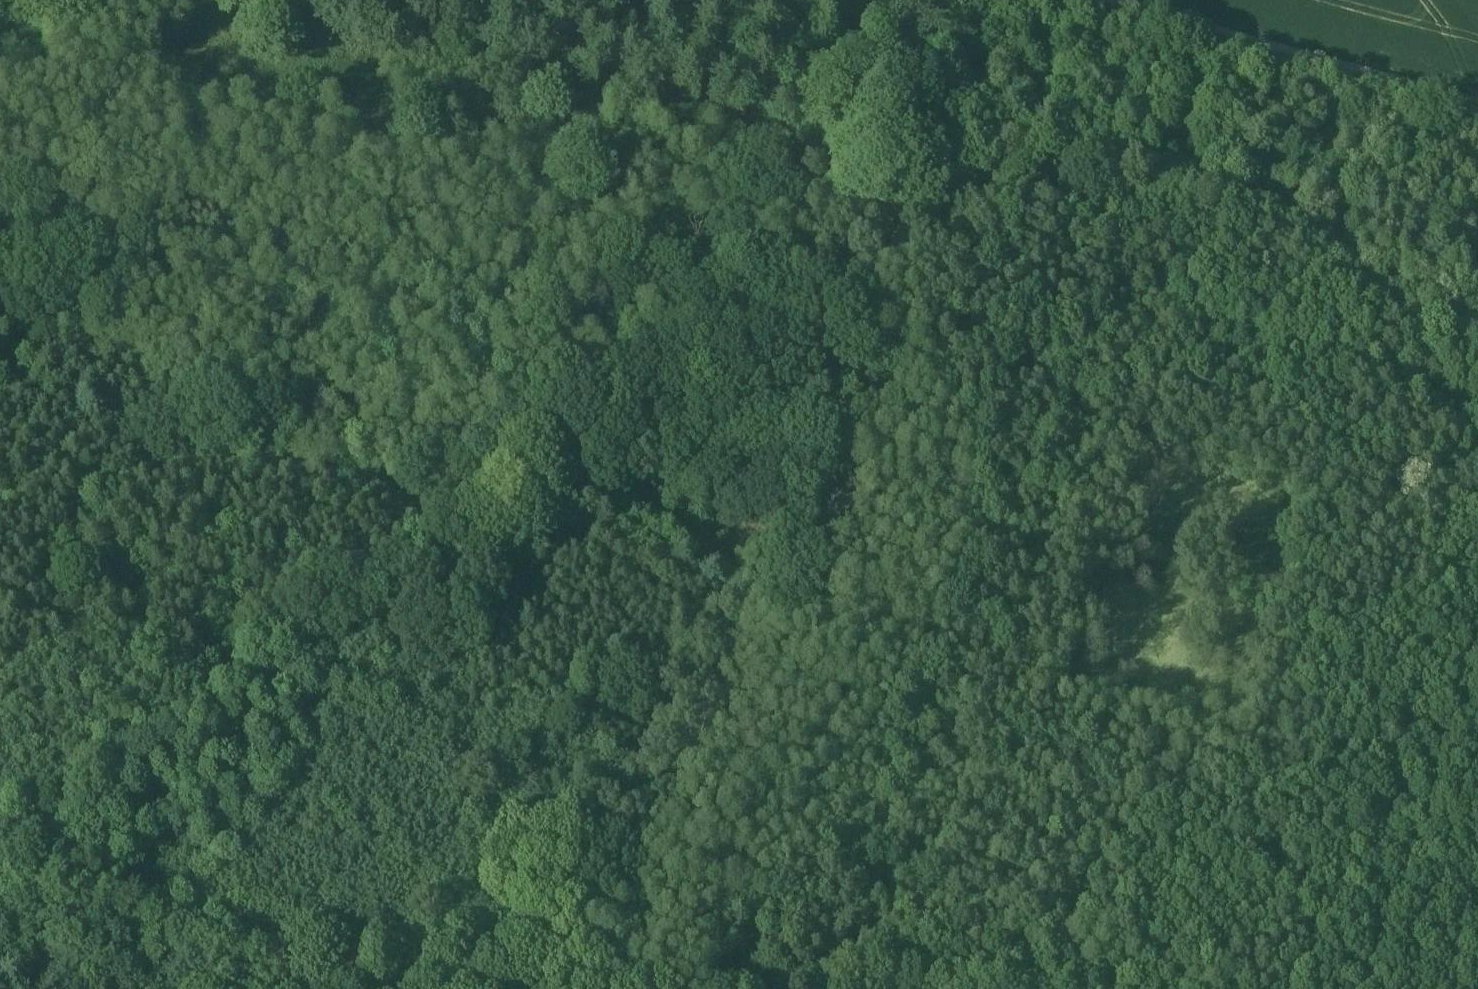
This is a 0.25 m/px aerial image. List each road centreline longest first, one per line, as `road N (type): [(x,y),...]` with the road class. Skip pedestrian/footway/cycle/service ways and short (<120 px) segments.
road 1 (track): [(0,844),(74,889),(186,938),(260,954),(324,953),(452,988)]
road 2 (track): [(1477,116),(1083,0)]

